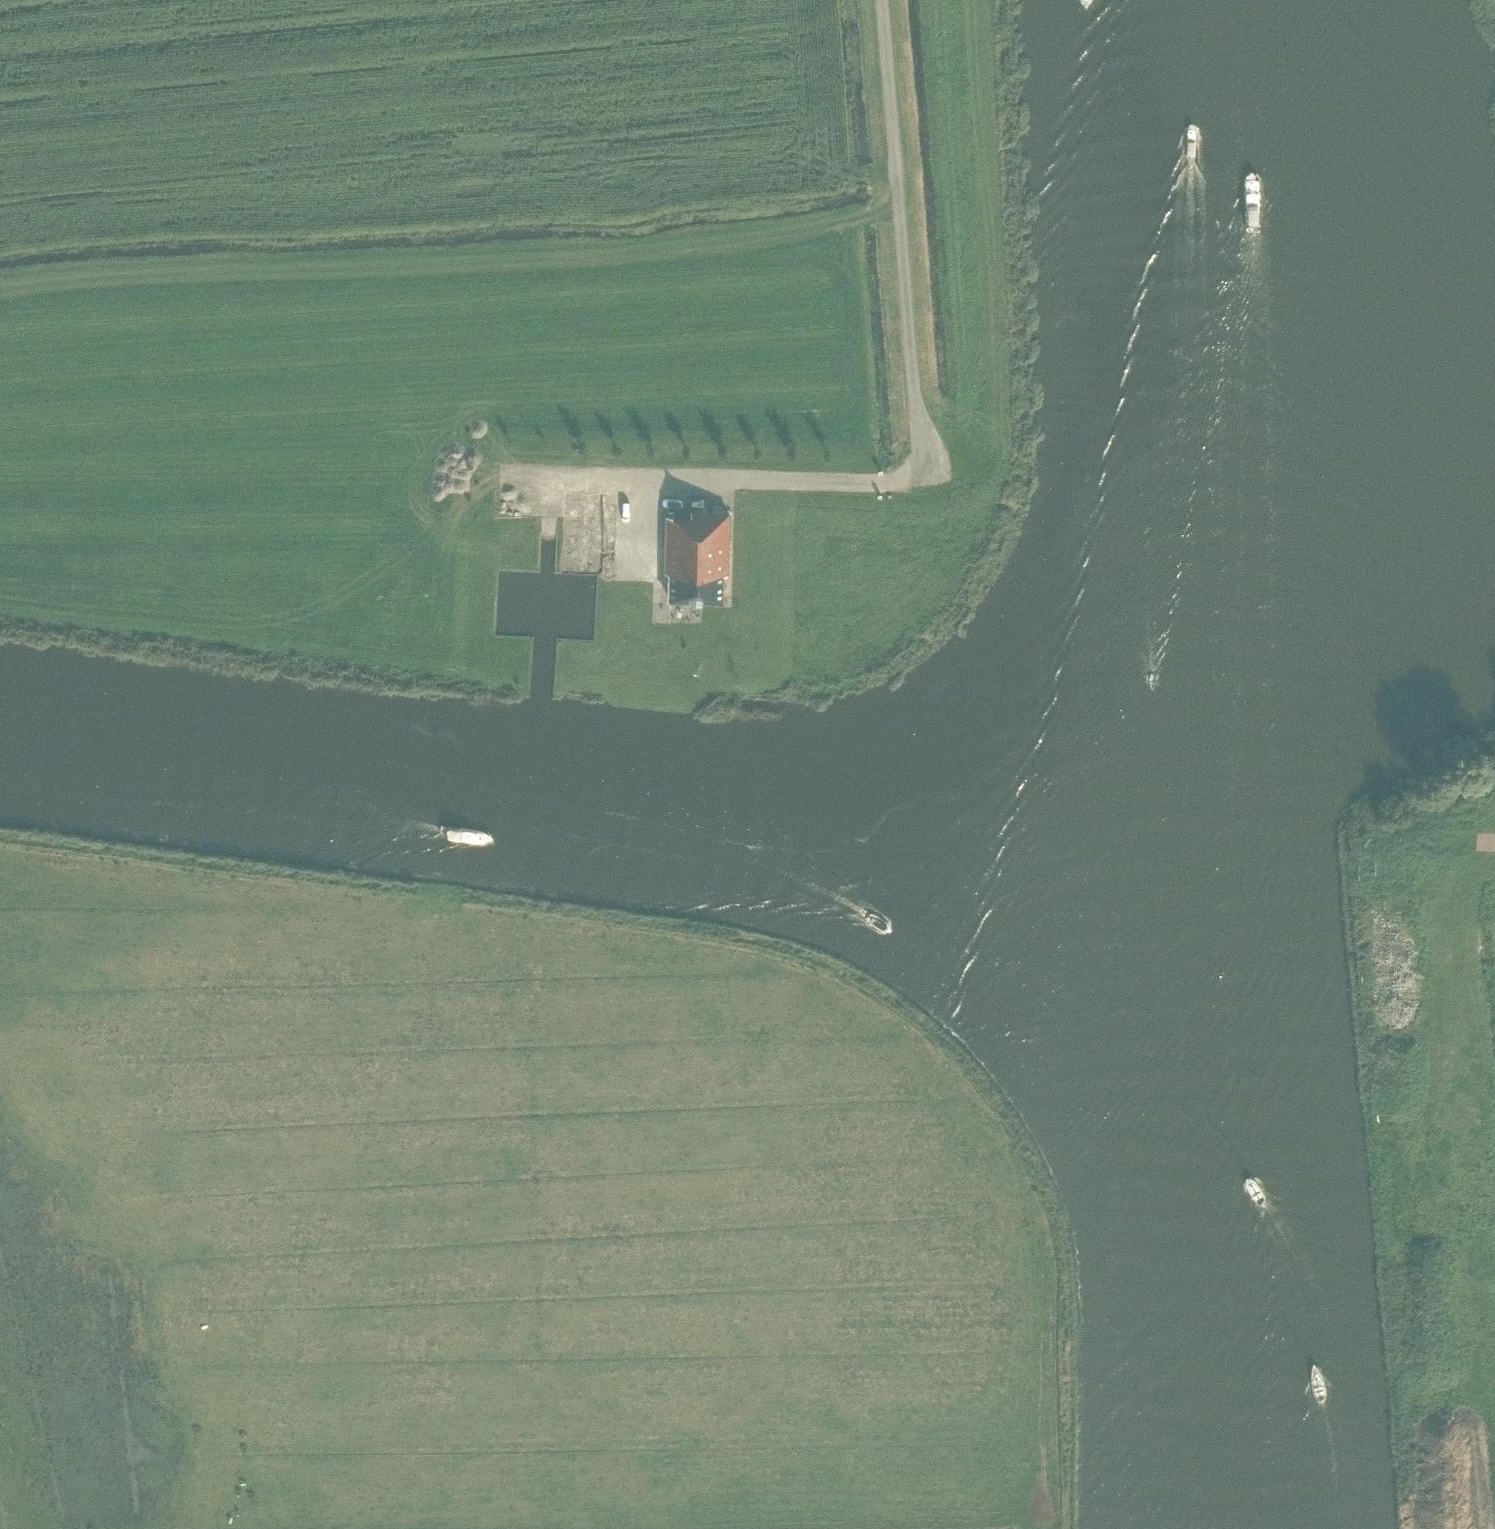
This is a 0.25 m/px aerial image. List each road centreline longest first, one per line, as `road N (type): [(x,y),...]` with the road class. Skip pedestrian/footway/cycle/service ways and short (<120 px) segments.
road 1 (unclassified): [(924,469),(884,0)]

